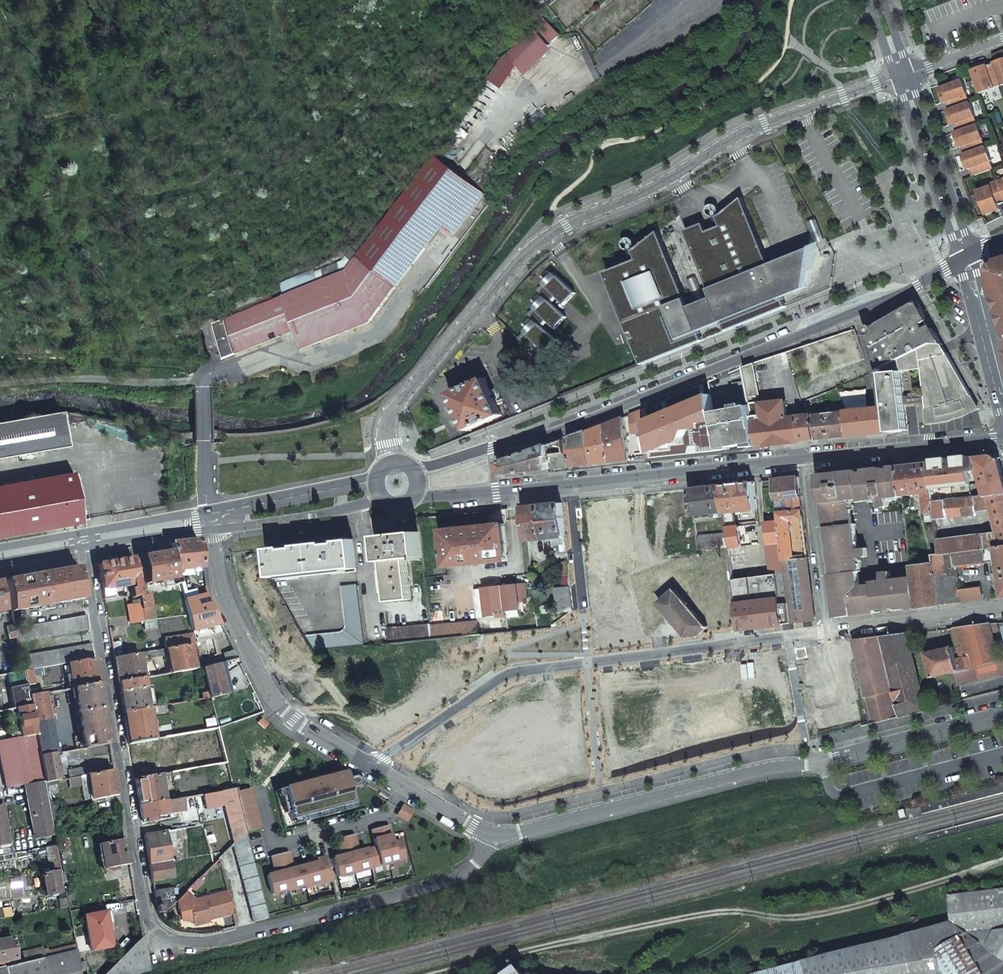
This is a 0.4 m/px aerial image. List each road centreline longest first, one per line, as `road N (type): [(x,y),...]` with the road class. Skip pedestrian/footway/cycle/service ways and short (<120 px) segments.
road 1 (unclassified): [(896,78),(737,136),(537,243),(393,411),(387,429),(393,461)]
road 2 (secondary): [(959,262),(894,297),(550,435),(415,469)]
road 3 (residential): [(255,931),(188,942),(148,920),(84,547)]
road 4 (tertiary): [(210,531),(223,596),(269,692),(293,721),(496,836)]
road 5 (secondary): [(414,499),(806,459)]
road 6 (tertiary): [(496,836),(757,770),(822,761)]
road 7 (residential): [(255,931),(456,876),(496,836)]
road 8 (secondary): [(806,459),(1002,436)]
road 9 (secondary): [(896,78),(959,262)]
road 10 (secondary): [(973,254),(909,73)]
road 11 (tertiary): [(1002,715),(822,761)]
road 12 (residential): [(1002,608),(827,628)]
road 13 (residential): [(827,628),(806,459)]
road 14 (secondary): [(375,476),(208,508)]
road 15 (secondary): [(210,531),(357,506)]
road 16 (residential): [(357,506),(377,639)]
road 17 (secondary): [(208,508),(81,532)]
road 18 (secondary): [(84,547),(210,531)]

